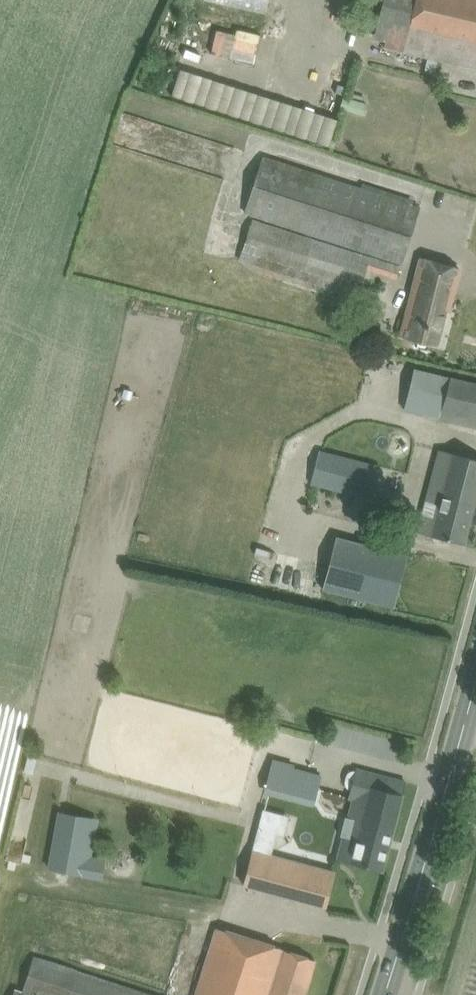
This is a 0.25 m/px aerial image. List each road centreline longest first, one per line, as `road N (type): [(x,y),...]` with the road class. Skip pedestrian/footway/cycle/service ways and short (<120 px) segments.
road 1 (primary): [(384,994),(475,681)]

